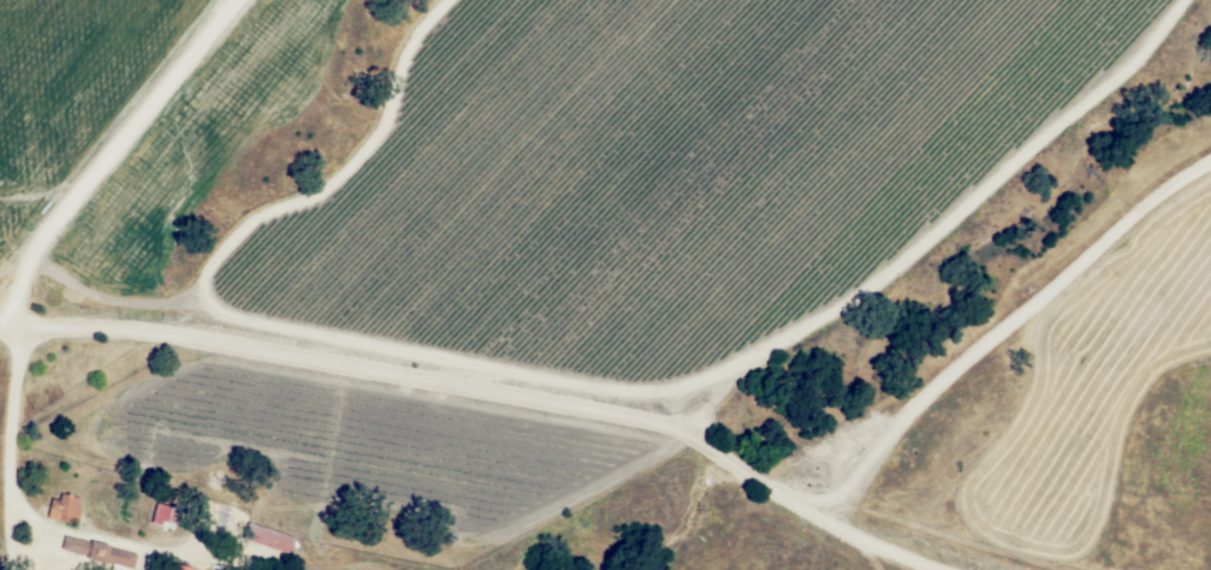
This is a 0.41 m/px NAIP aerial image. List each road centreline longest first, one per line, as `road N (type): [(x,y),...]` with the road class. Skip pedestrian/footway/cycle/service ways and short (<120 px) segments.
road 1 (residential): [(932,569),(863,542),(693,433),(653,420),(131,328),(0,324)]
road 2 (residential): [(679,427),(747,363),(972,186),(1174,0)]
road 3 (track): [(11,569),(7,457),(24,259),(236,0)]
road 4 (track): [(818,516),(960,363),(1150,201),(1210,161)]

